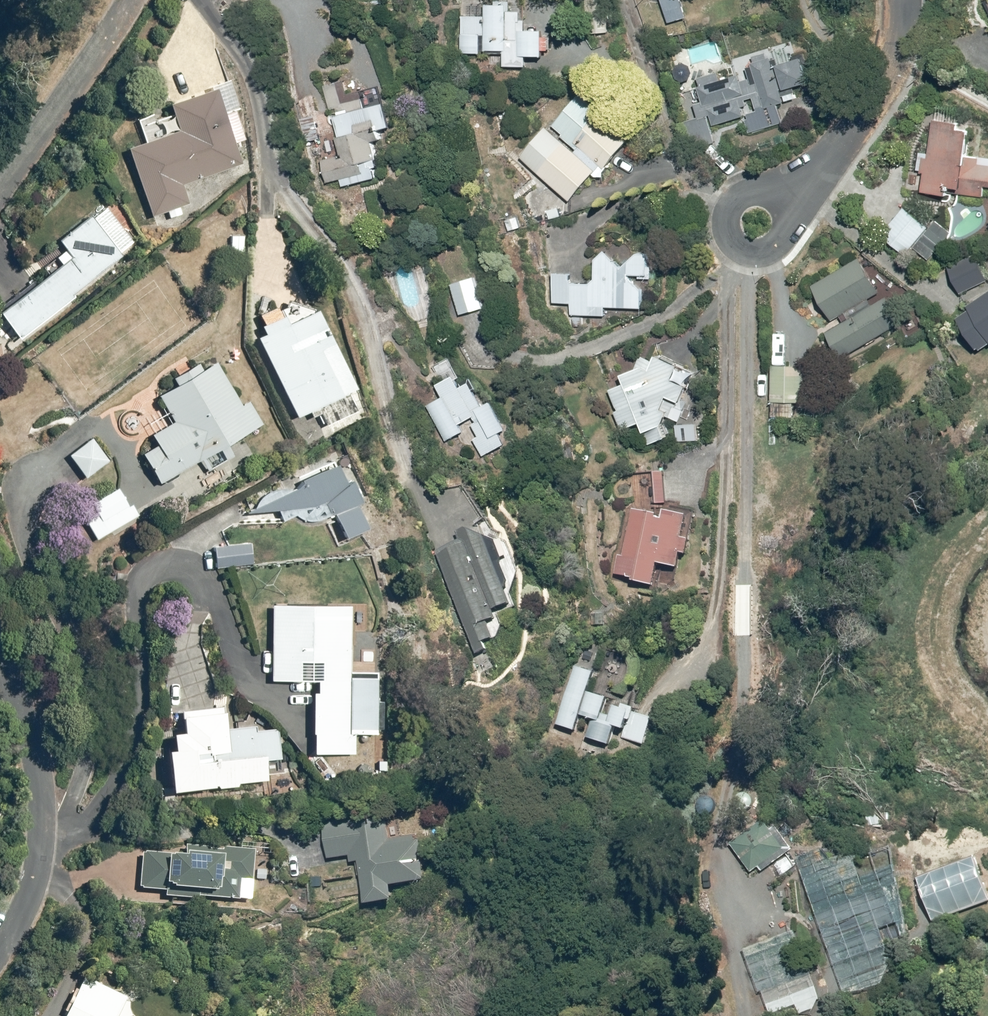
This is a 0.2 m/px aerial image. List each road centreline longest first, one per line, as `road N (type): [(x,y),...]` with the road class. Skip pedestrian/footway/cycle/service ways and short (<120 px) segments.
road 1 (residential): [(0,955),(23,914),(44,833),(33,739),(0,663)]
road 2 (residential): [(789,196),(825,166),(892,67),(902,0)]
road 3 (residential): [(0,187),(130,0)]
road 4 (residential): [(789,196),(787,234),(771,255),(759,257),(736,246),(729,219),(746,196),(763,193)]

